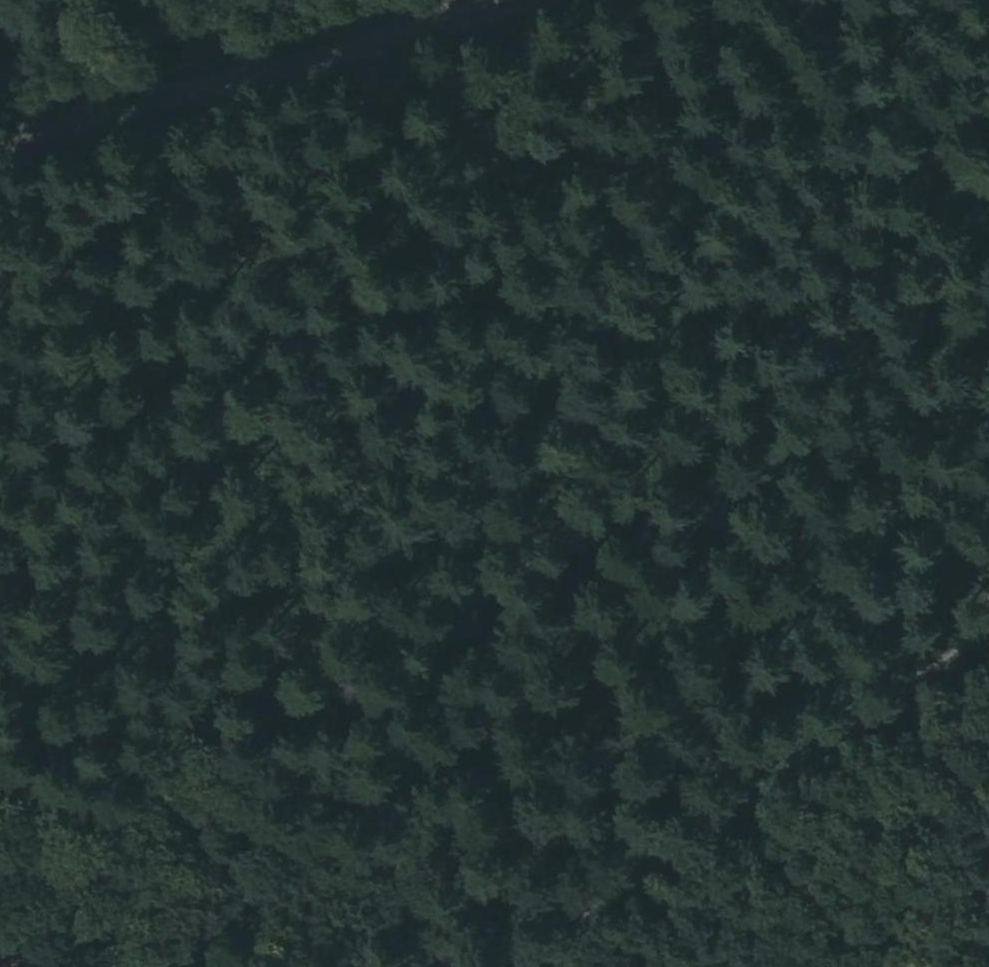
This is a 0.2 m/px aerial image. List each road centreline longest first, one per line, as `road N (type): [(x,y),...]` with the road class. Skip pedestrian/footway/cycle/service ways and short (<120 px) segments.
road 1 (track): [(988,596),(437,966)]
road 2 (tertiary): [(543,0),(0,150)]

